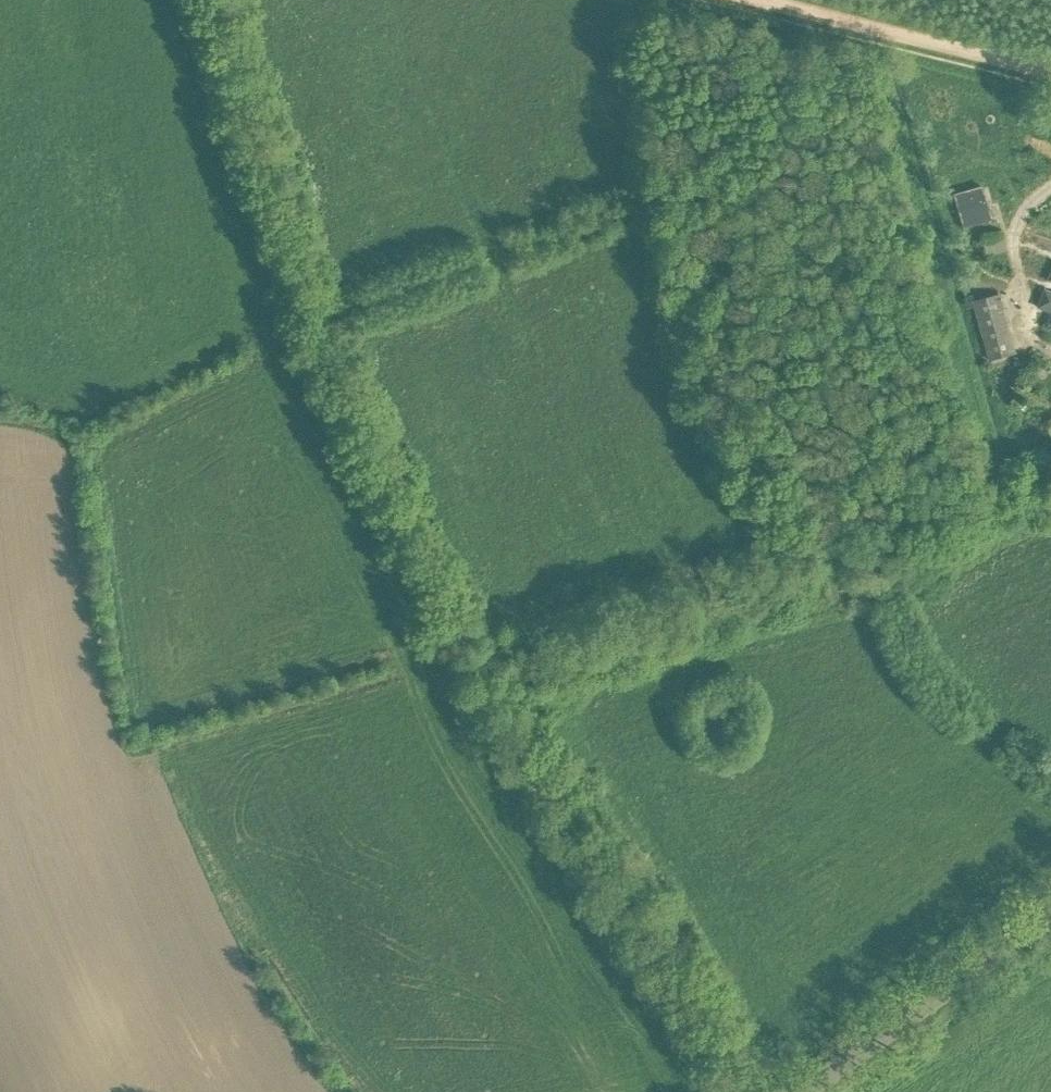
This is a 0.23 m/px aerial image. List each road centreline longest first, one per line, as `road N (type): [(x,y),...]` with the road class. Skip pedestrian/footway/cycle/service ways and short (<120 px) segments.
road 1 (unclassified): [(804,1091),(1050,915)]
road 2 (track): [(1050,72),(767,0)]

